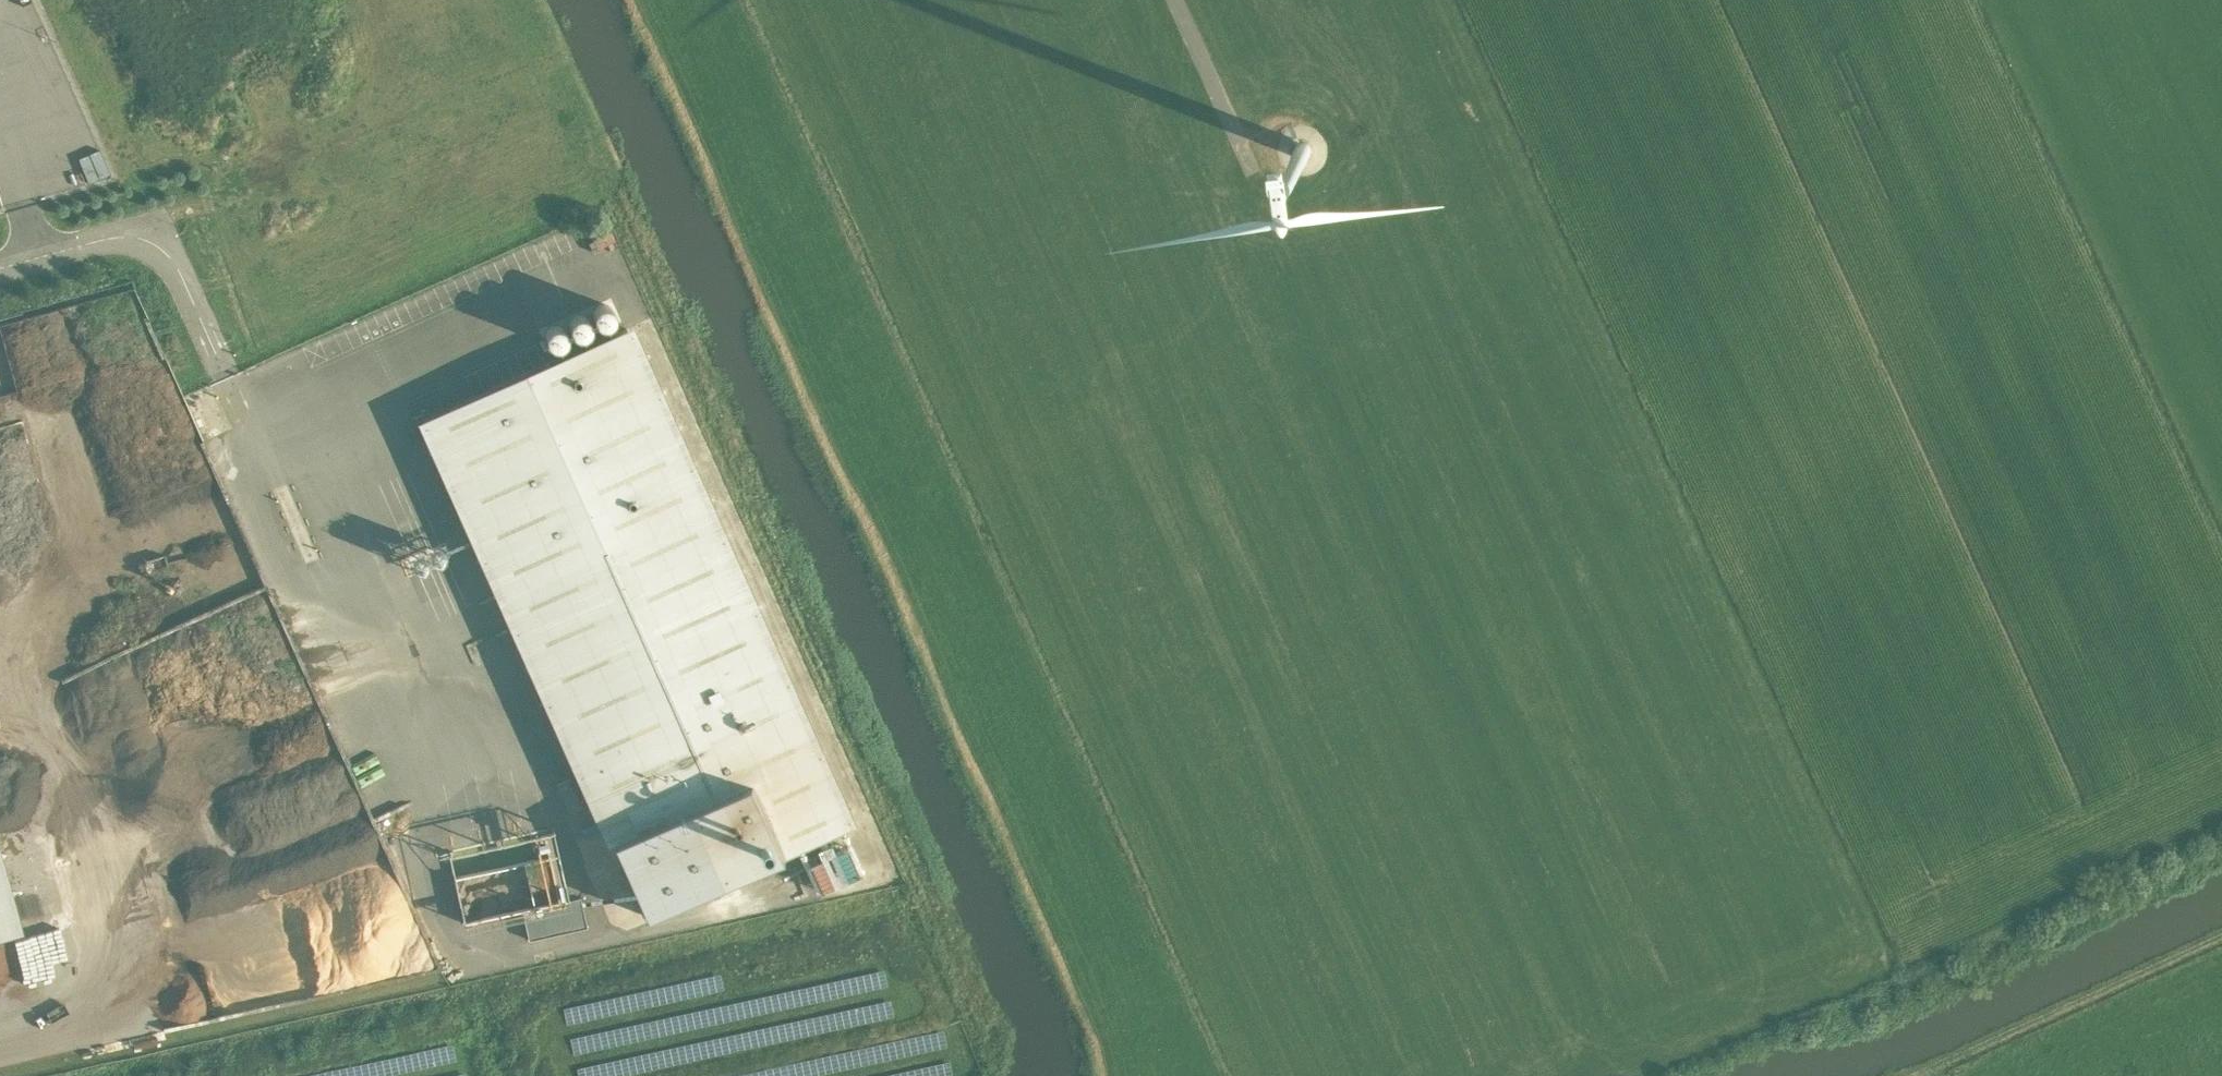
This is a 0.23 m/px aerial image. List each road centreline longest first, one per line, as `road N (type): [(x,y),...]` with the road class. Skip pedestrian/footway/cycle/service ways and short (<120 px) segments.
road 1 (unclassified): [(226,377),(181,275),(153,244),(104,240),(0,268)]

